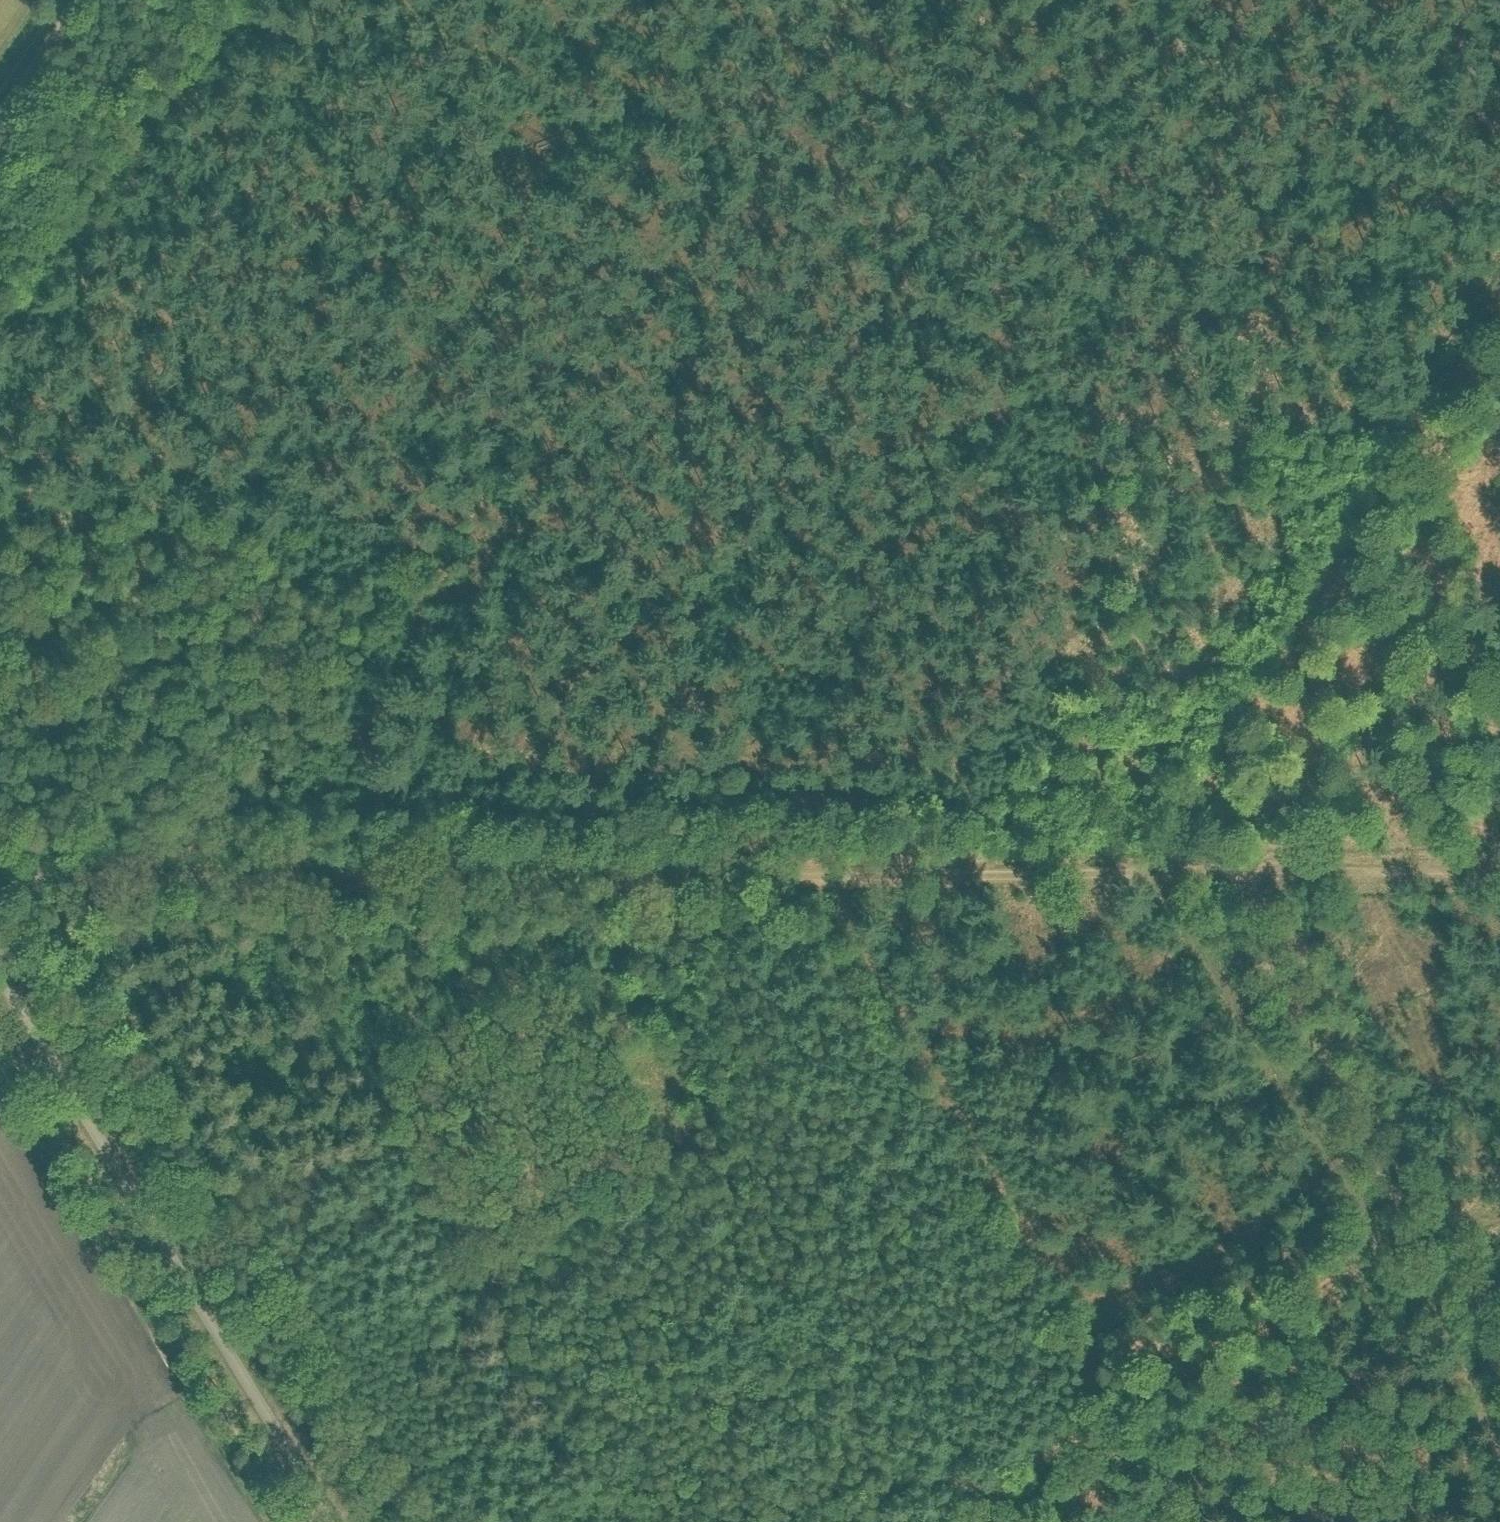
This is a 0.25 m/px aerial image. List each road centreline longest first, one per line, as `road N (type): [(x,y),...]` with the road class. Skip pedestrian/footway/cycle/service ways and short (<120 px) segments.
road 1 (track): [(0,887),(1499,869)]
road 2 (track): [(1499,316),(1167,873)]
road 3 (unclassified): [(0,975),(332,1521)]
road 4 (track): [(1398,1261),(1167,873)]
road 5 (track): [(1499,1420),(1398,1261)]
road 6 (track): [(81,0),(0,119)]

